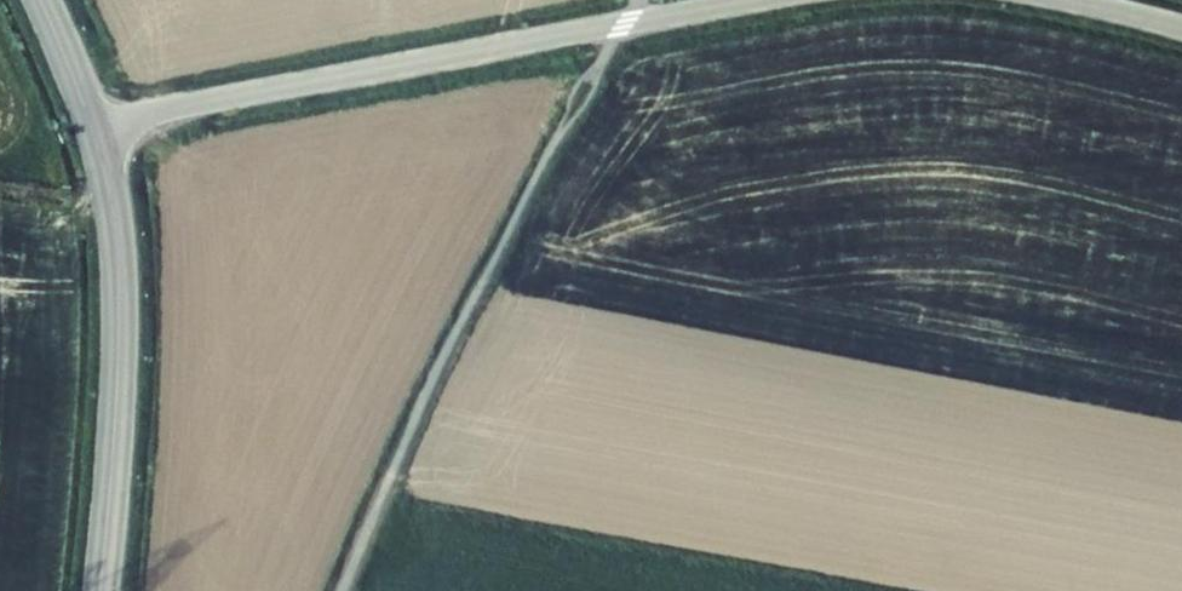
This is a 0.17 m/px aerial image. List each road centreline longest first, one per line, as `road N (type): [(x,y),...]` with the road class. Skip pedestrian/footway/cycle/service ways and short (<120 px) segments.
road 1 (tertiary): [(760,0),(93,125)]
road 2 (tertiary): [(93,125),(113,204),(120,298),(100,590)]
road 3 (tertiary): [(41,0),(93,125)]

